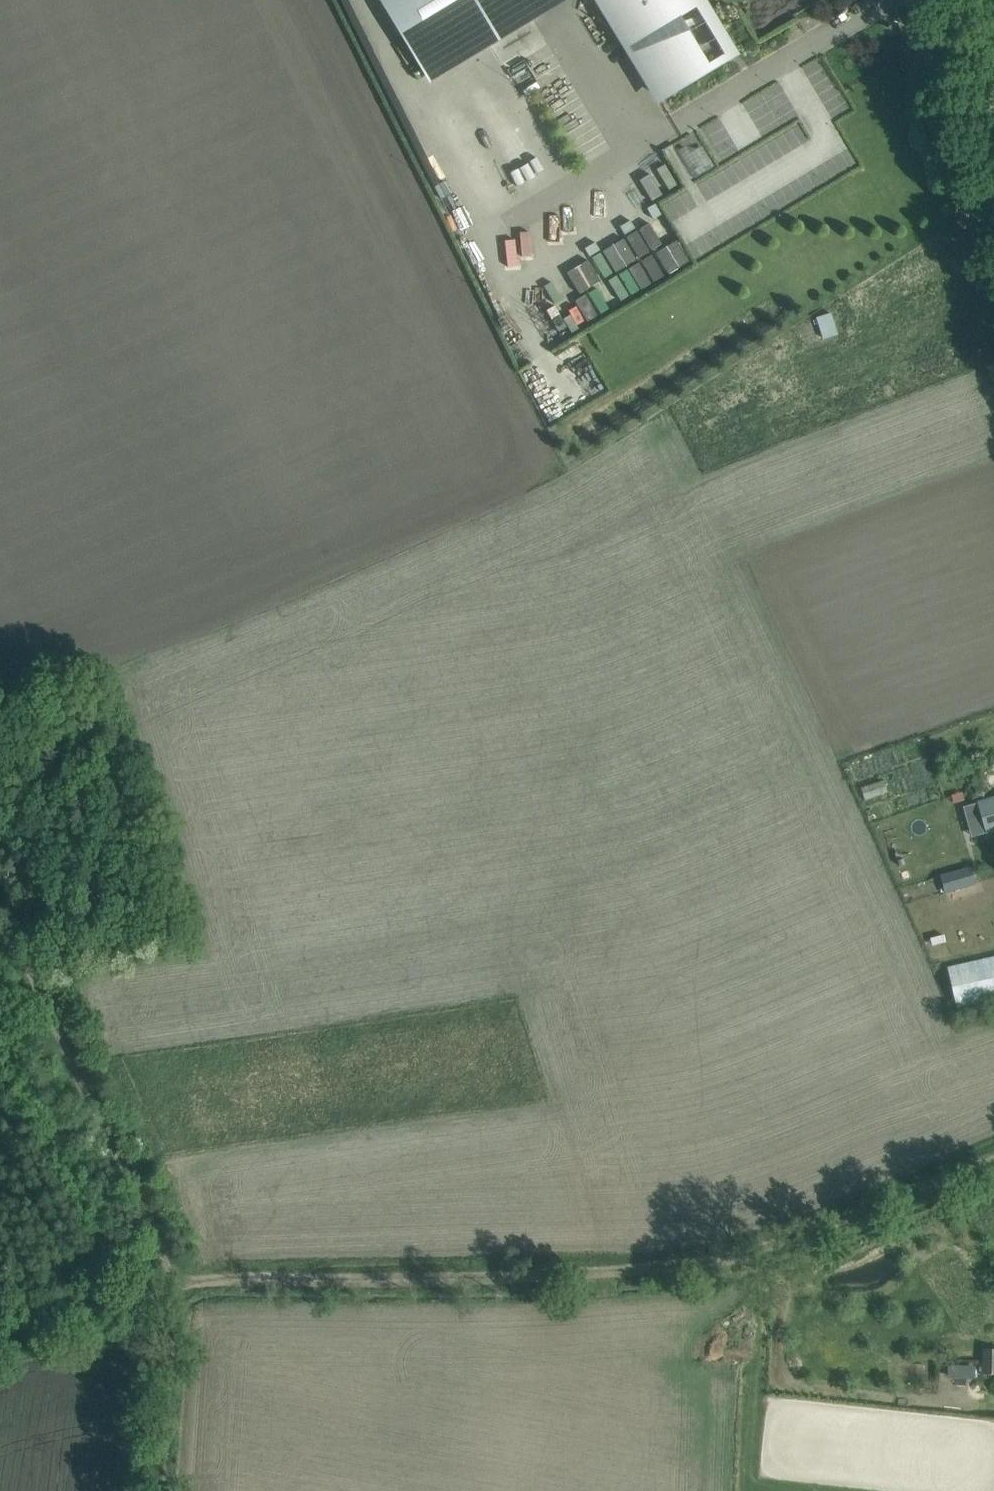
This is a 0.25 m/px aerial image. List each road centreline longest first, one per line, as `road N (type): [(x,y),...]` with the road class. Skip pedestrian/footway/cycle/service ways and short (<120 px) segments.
road 1 (track): [(161,1490),(177,1284),(0,917)]
road 2 (tertiary): [(993,183),(936,0)]

